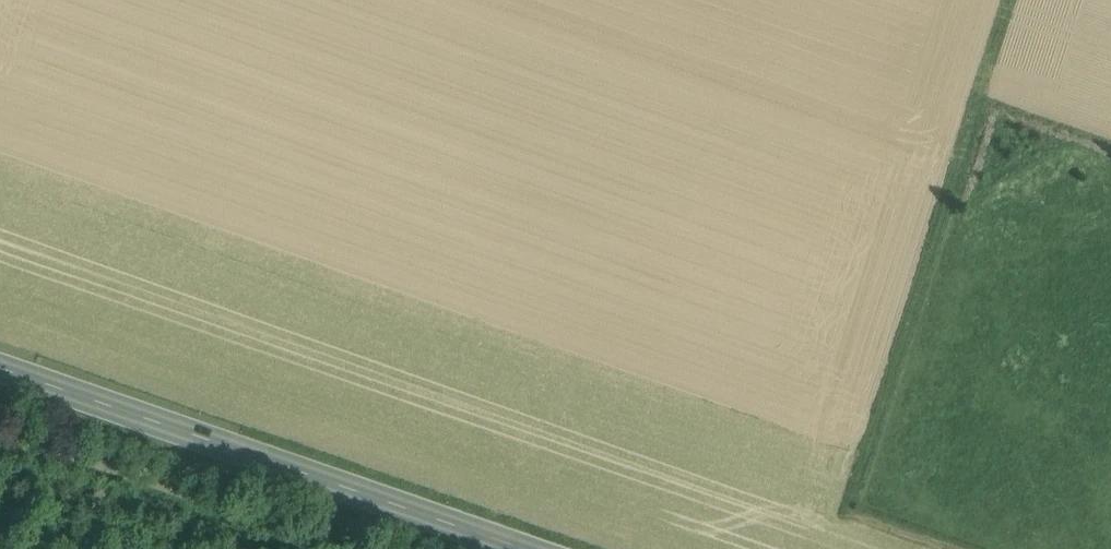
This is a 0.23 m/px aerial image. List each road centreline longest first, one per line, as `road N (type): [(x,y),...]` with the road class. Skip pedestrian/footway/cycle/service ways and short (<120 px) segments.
road 1 (track): [(940,548),(845,515),(1007,0)]
road 2 (secondary): [(0,367),(521,548)]

